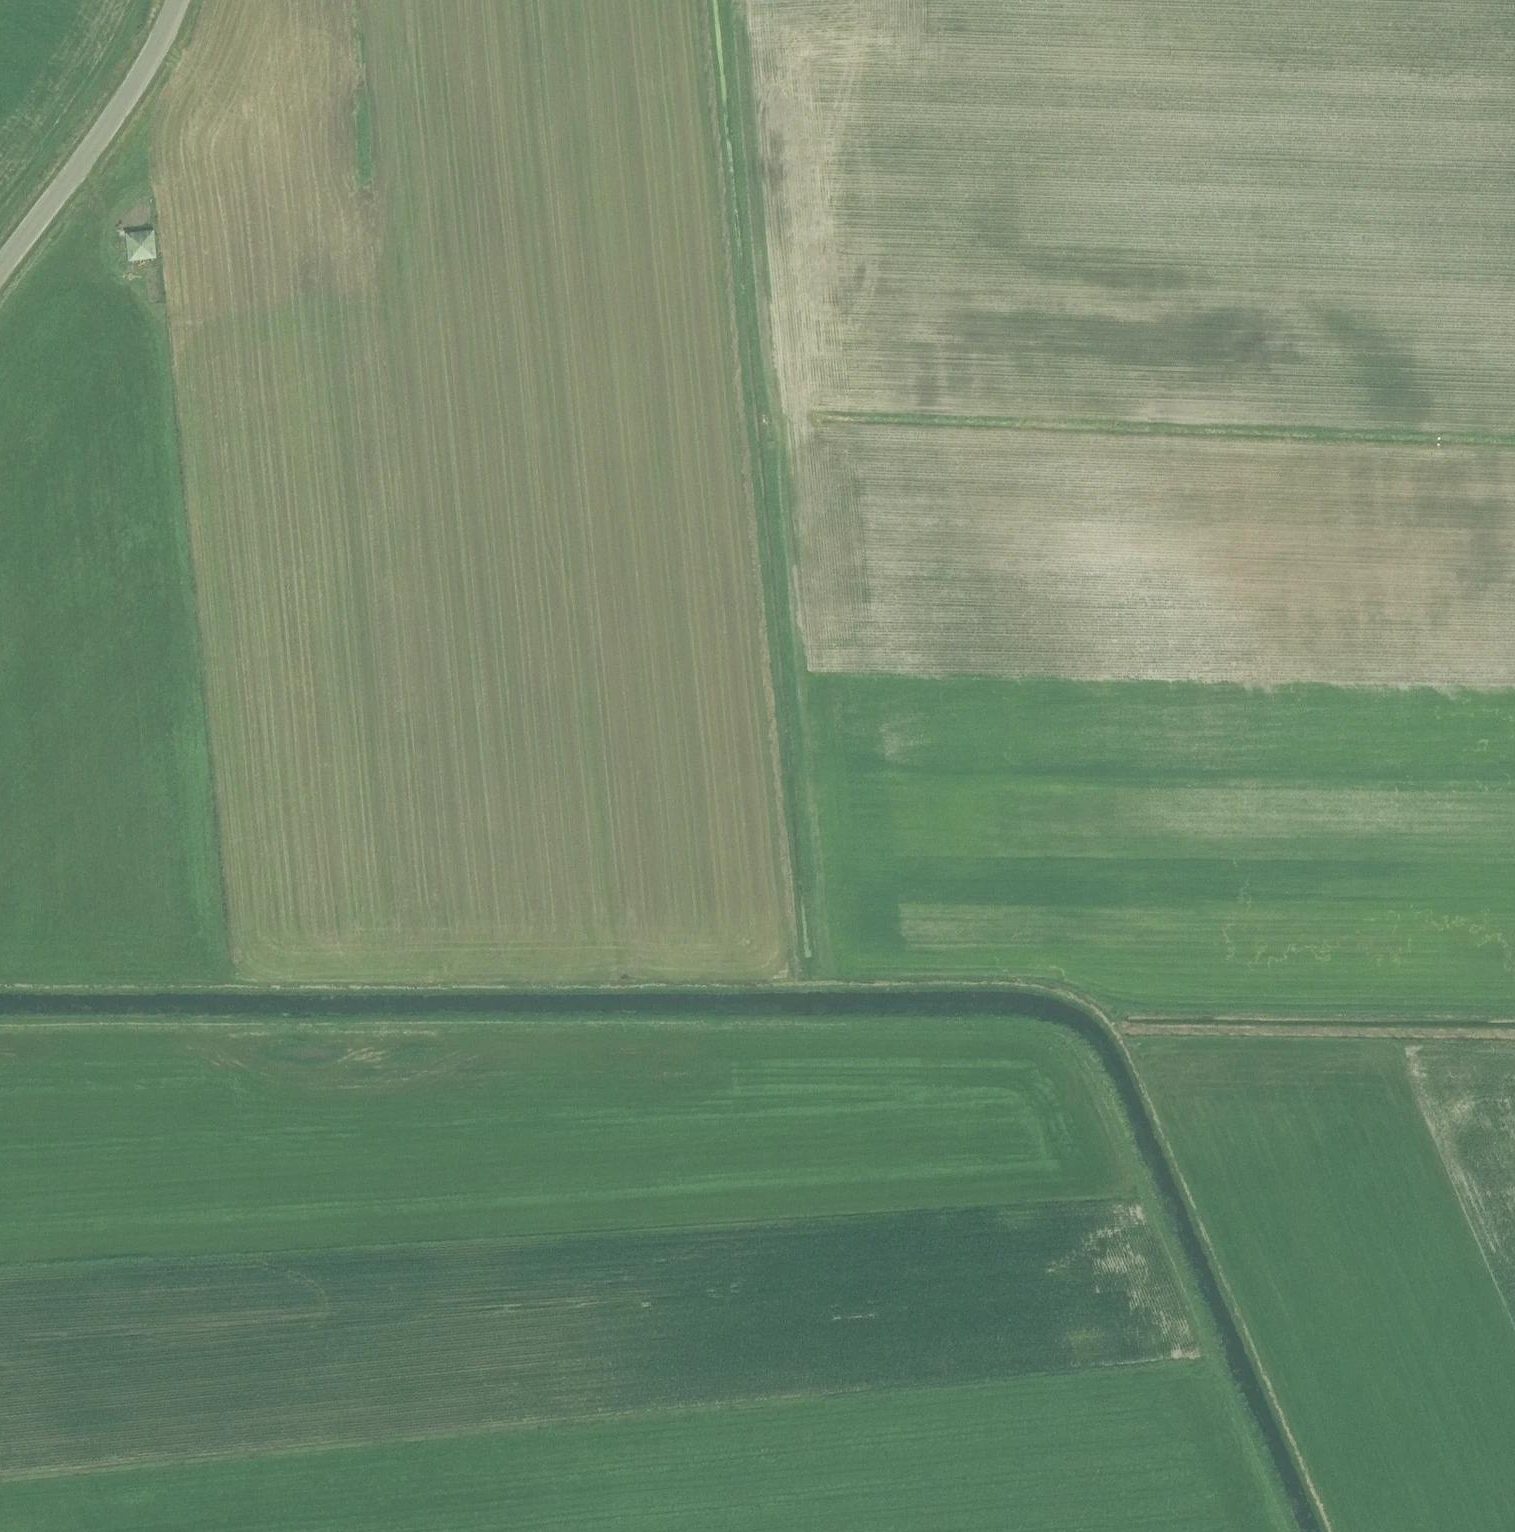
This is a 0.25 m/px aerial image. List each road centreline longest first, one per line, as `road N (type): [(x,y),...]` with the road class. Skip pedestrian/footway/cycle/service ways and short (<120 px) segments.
road 1 (unclassified): [(0,269),(130,92),(178,0)]

